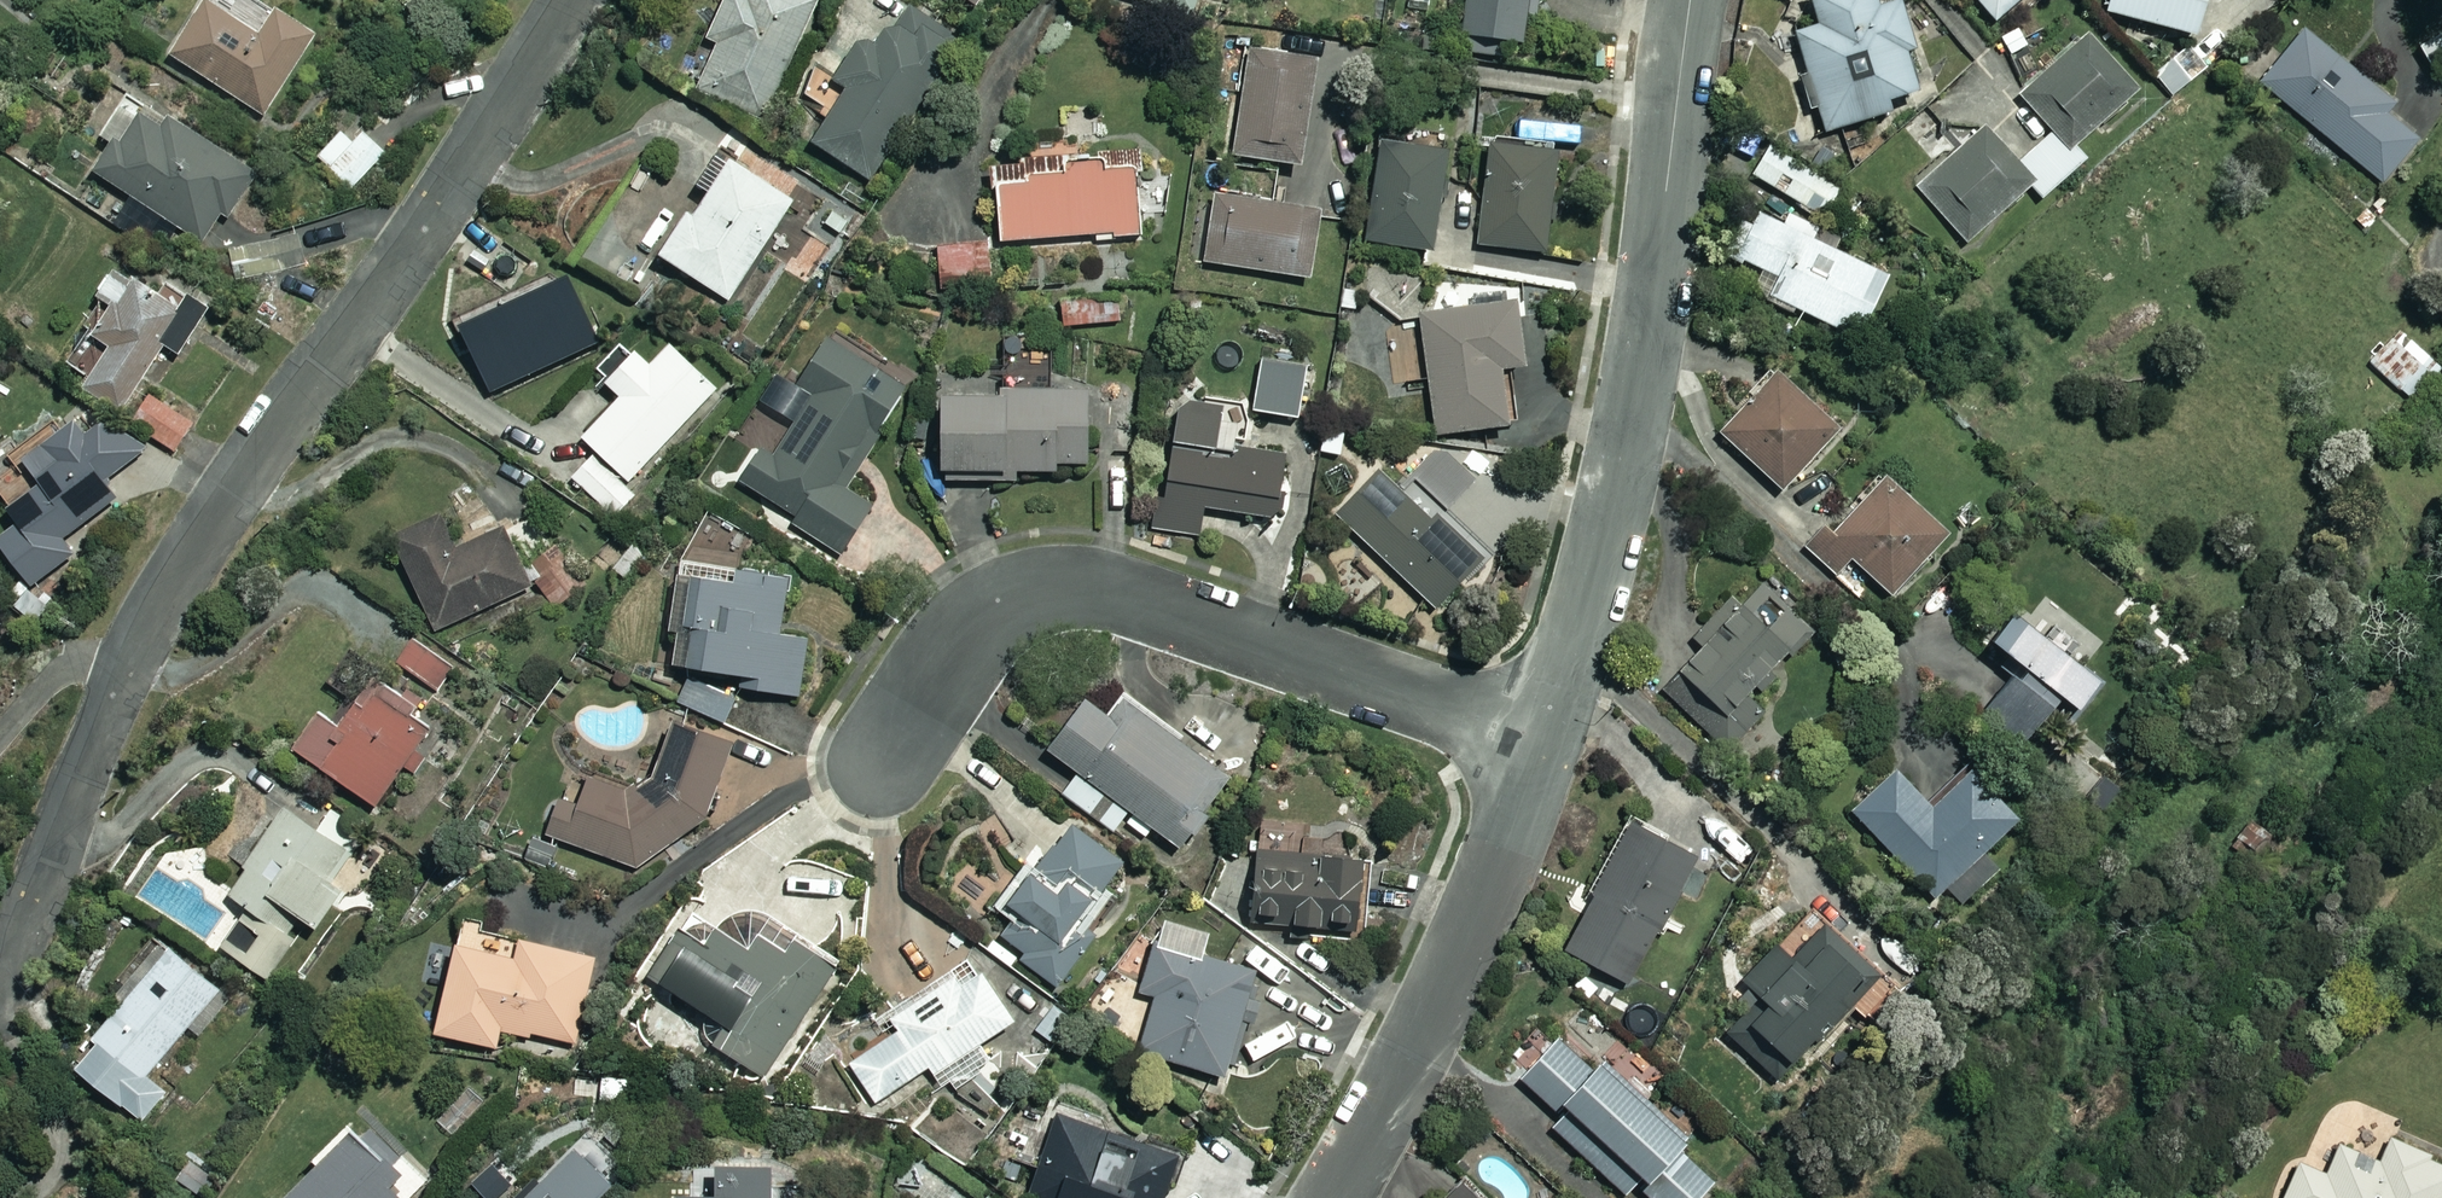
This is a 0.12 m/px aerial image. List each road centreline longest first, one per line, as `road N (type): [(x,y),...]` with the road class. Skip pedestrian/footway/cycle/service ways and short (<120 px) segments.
road 1 (residential): [(0,1000),(146,627),(576,0)]
road 2 (residential): [(885,763),(964,633),(988,612),(1068,584),(1126,591),(1544,738)]
road 3 (residential): [(1690,0),(1625,463),(1587,613),(1544,738)]
road 4 (residential): [(1544,738),(1456,969),(1333,1197)]

